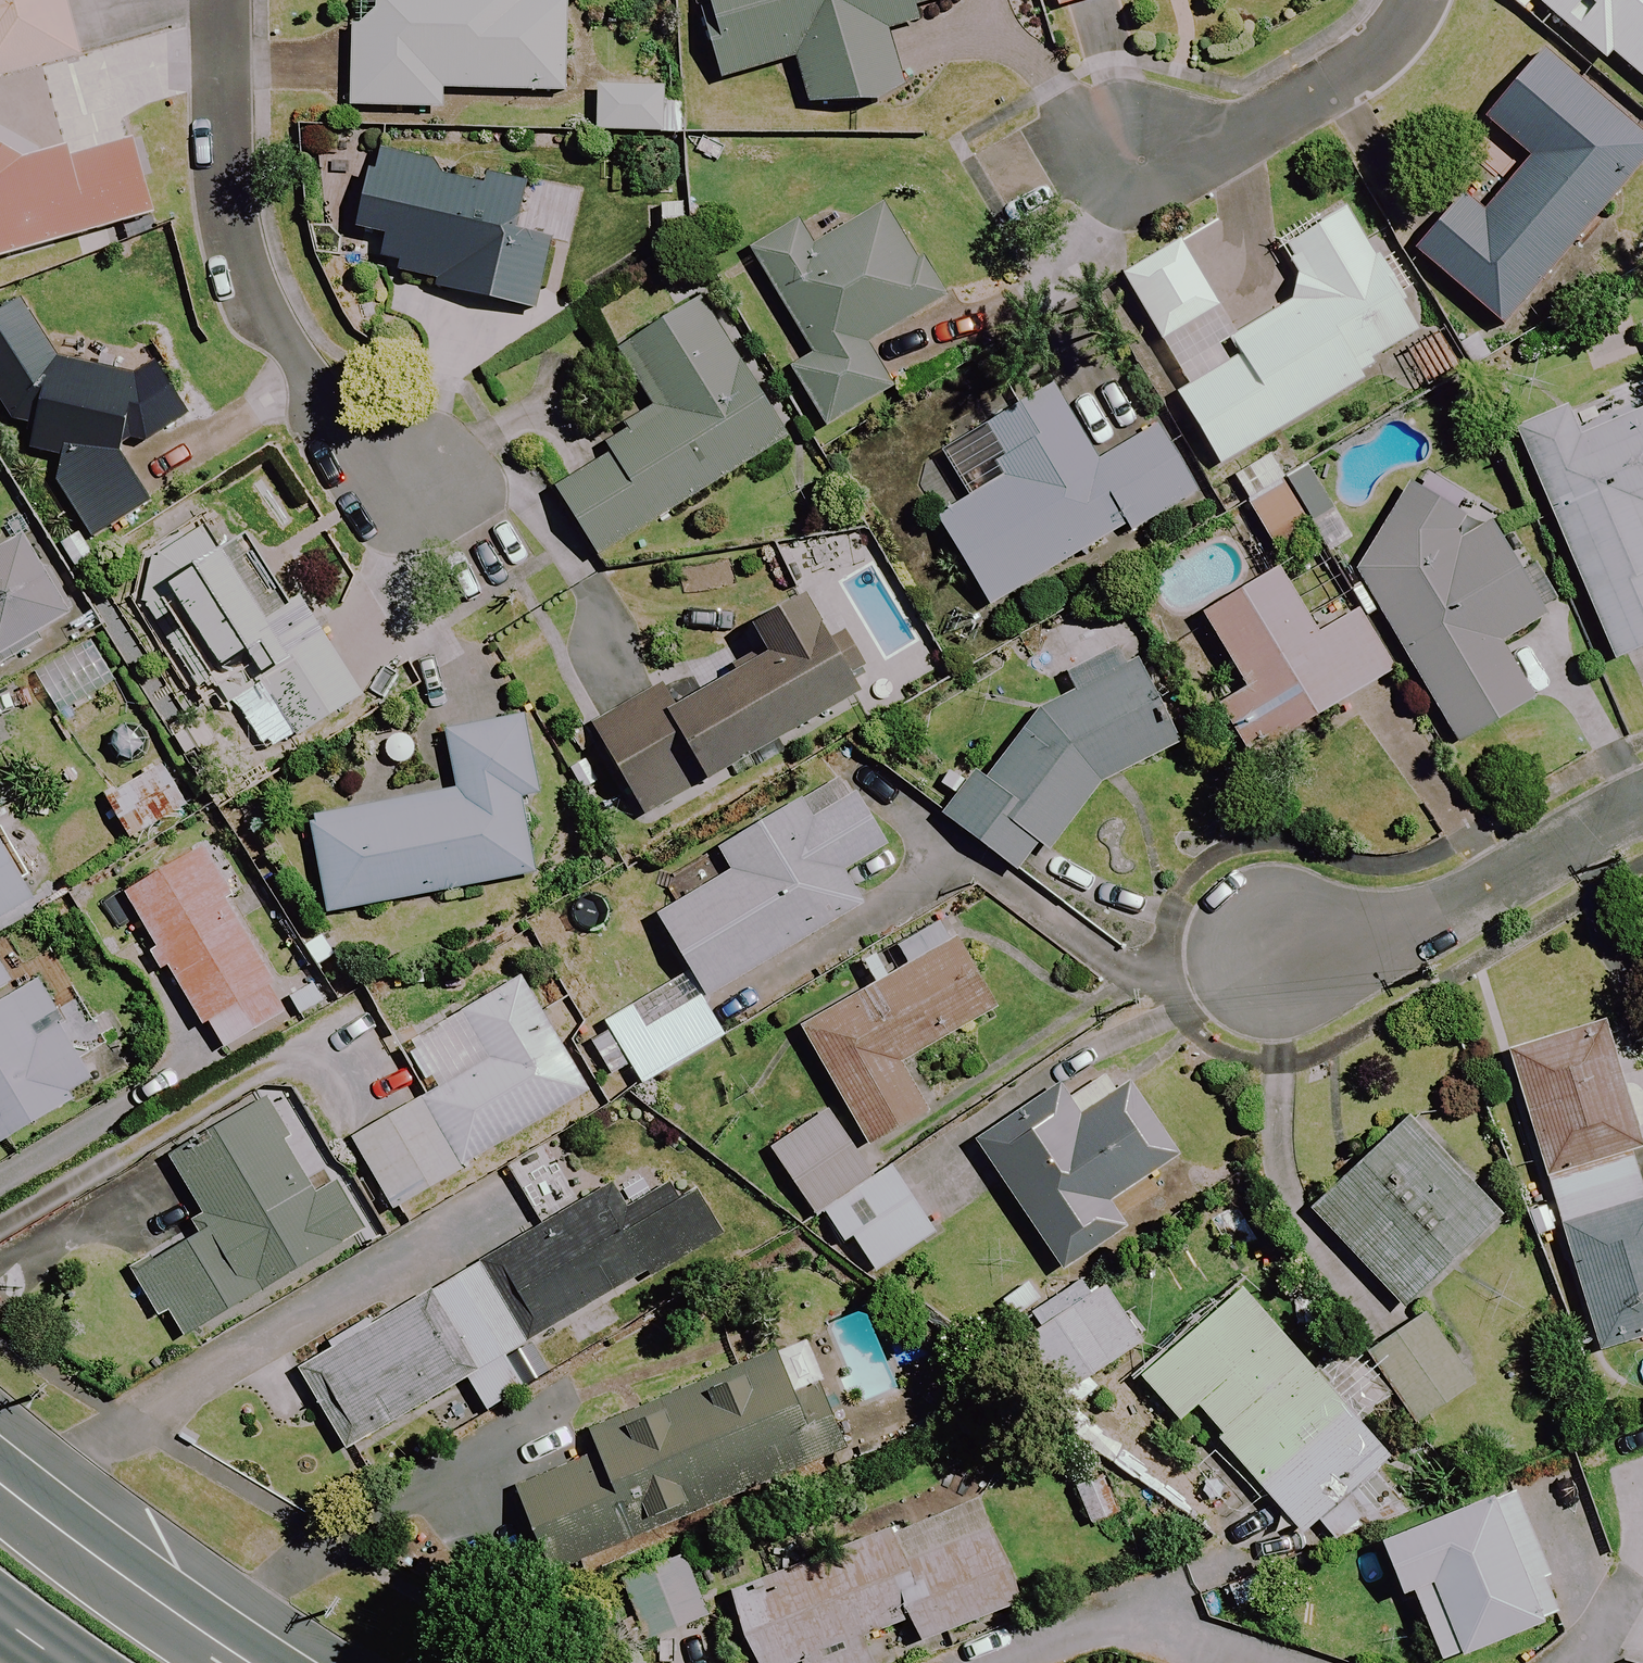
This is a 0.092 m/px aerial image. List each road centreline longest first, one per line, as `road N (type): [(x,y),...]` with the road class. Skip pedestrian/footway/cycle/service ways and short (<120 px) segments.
road 1 (residential): [(222,0),(225,215),(248,291),(301,371),(418,512)]
road 2 (residential): [(1642,800),(1419,920),(1271,952)]
road 3 (residential): [(1411,0),(1373,58),(1119,155)]
road 4 (trunk): [(0,1482),(62,1535),(261,1662)]

